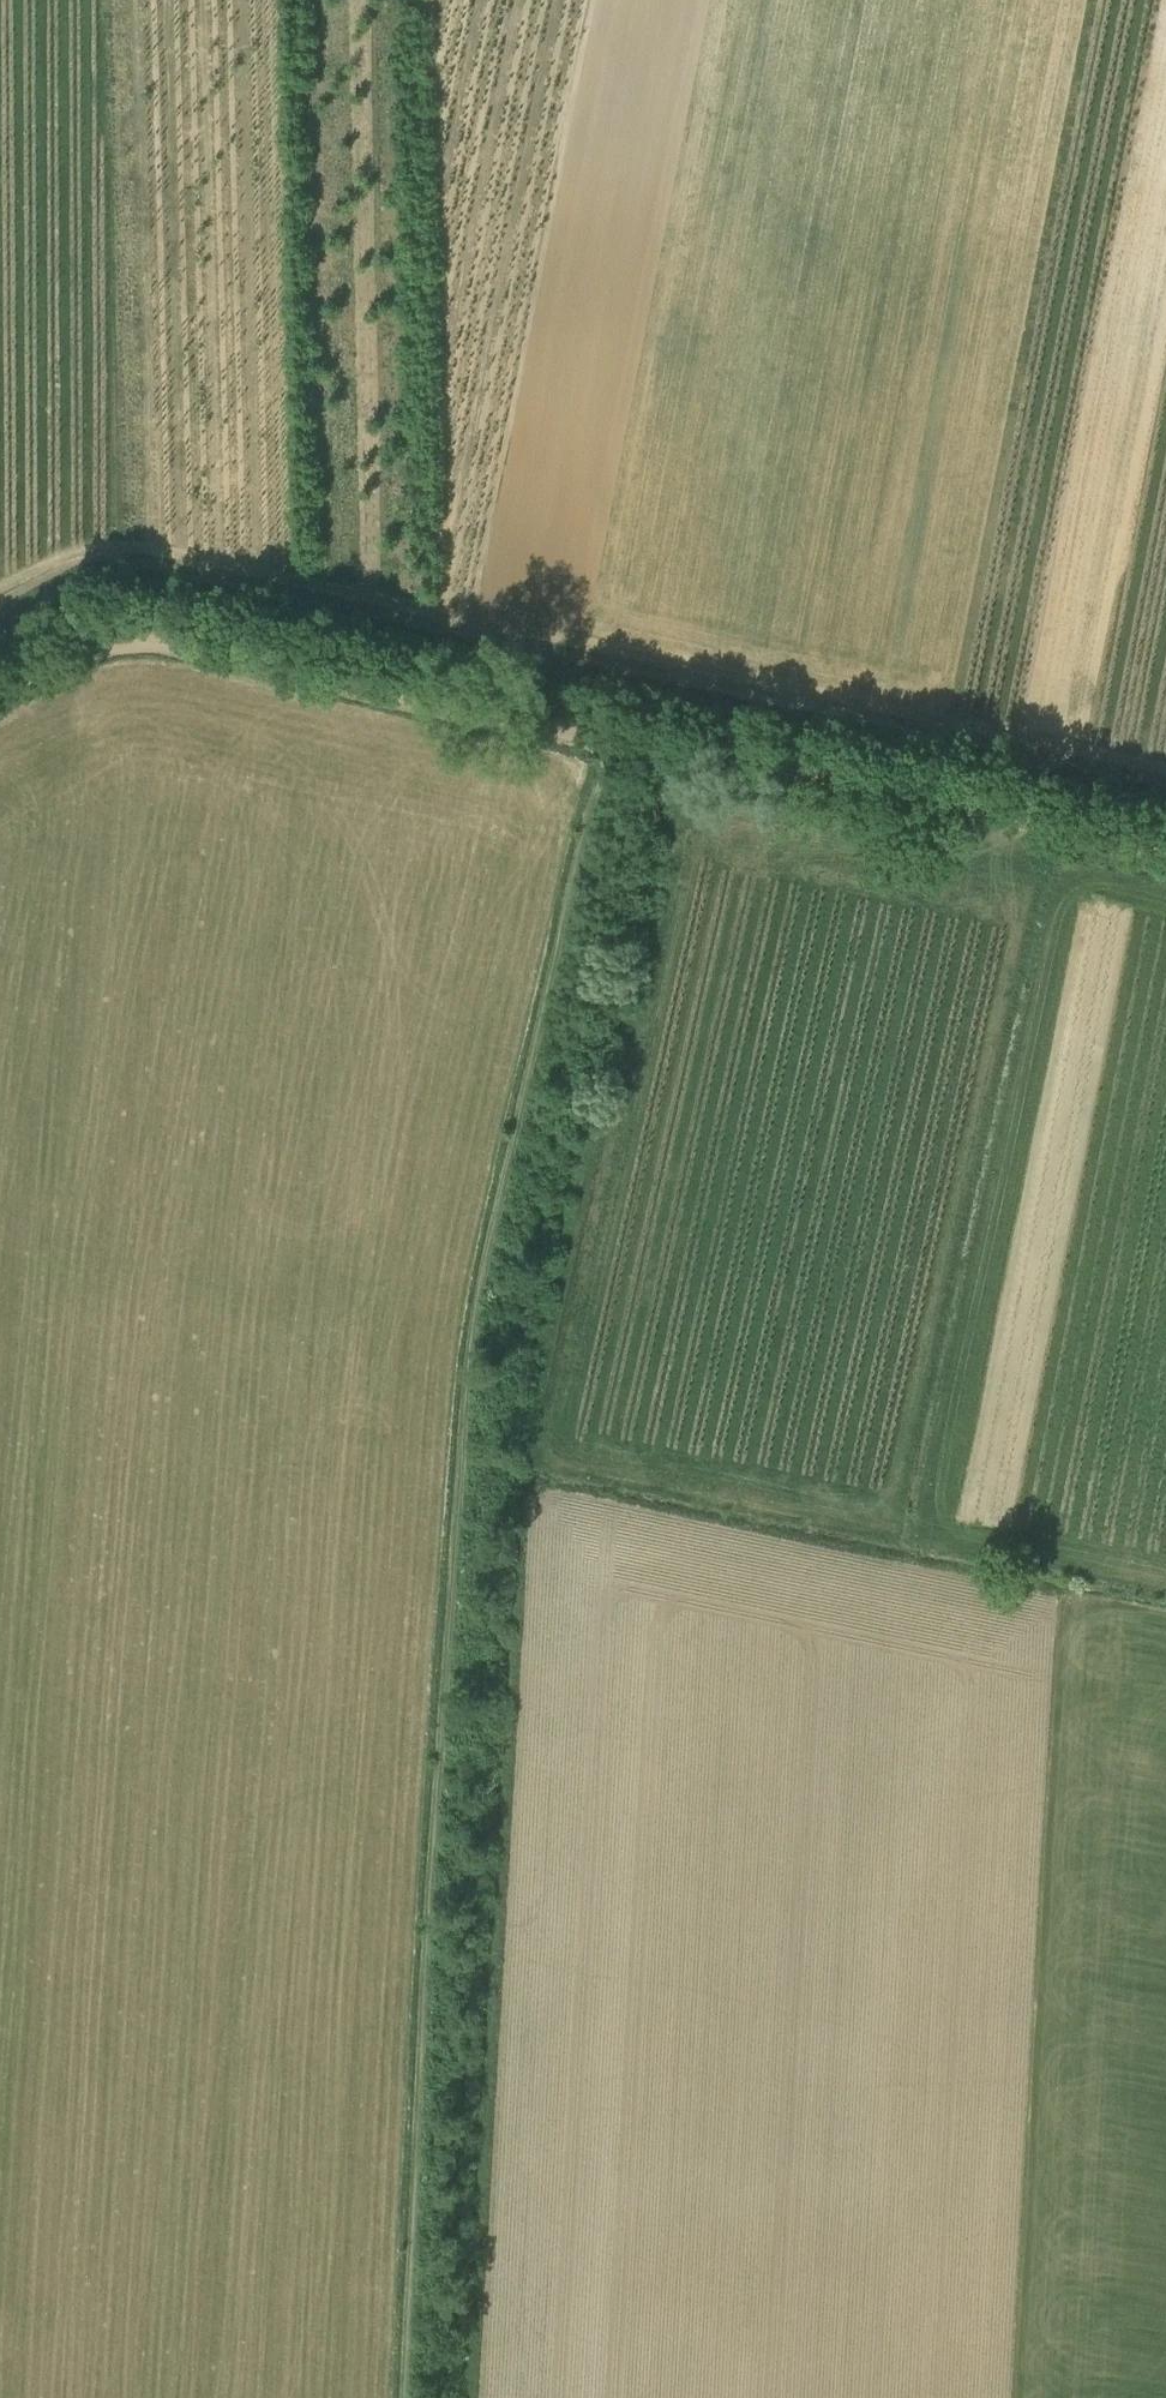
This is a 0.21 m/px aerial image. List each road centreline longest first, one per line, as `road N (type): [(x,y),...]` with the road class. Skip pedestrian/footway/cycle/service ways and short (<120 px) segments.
road 1 (track): [(0,720),(132,653),(610,738)]
road 2 (track): [(610,738),(1165,852)]

